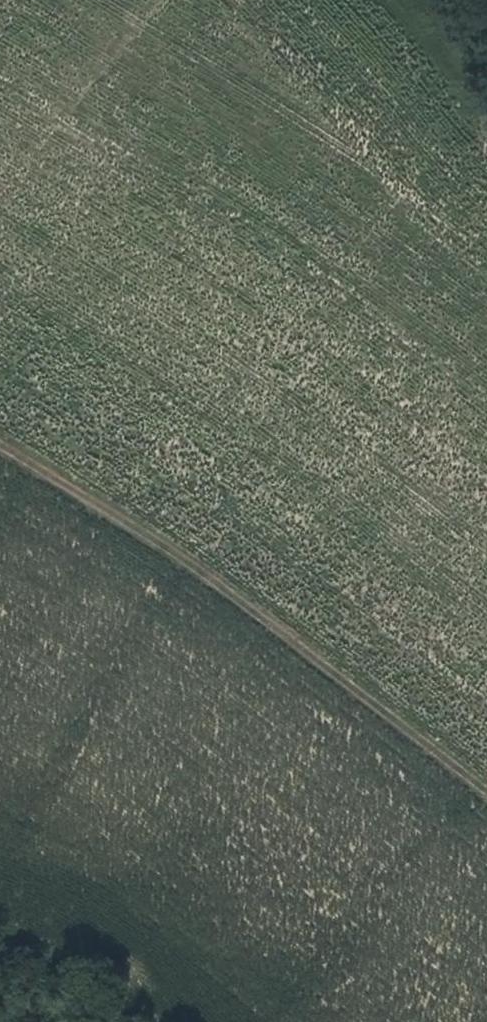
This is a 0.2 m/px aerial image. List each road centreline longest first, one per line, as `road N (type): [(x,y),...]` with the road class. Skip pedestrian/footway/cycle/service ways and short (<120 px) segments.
road 1 (track): [(0,452),(210,580),(486,796)]

